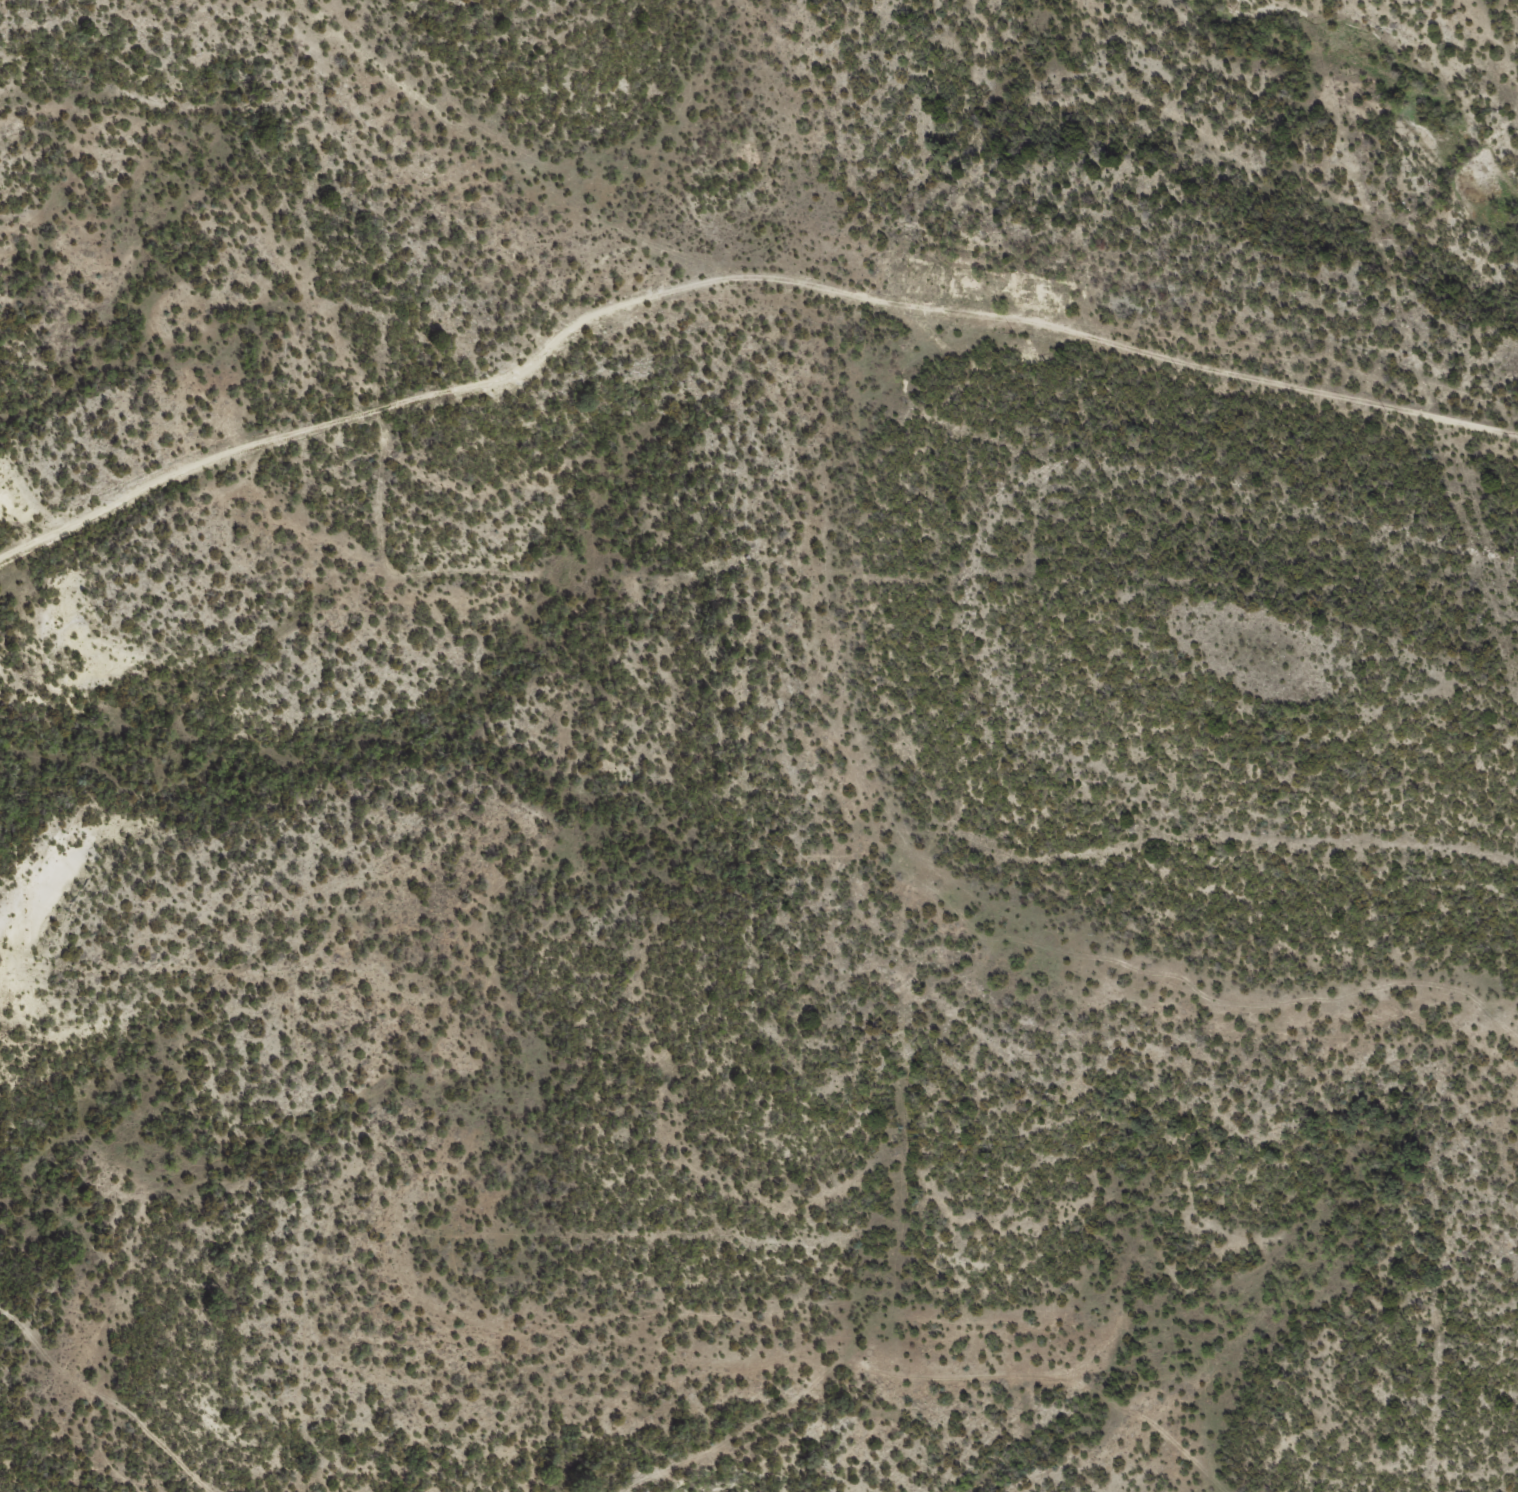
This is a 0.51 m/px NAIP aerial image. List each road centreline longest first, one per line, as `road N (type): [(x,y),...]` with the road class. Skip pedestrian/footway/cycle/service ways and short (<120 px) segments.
road 1 (residential): [(0,558),(175,469),(483,382),(639,296),(738,278),(1262,377),(1517,437)]

